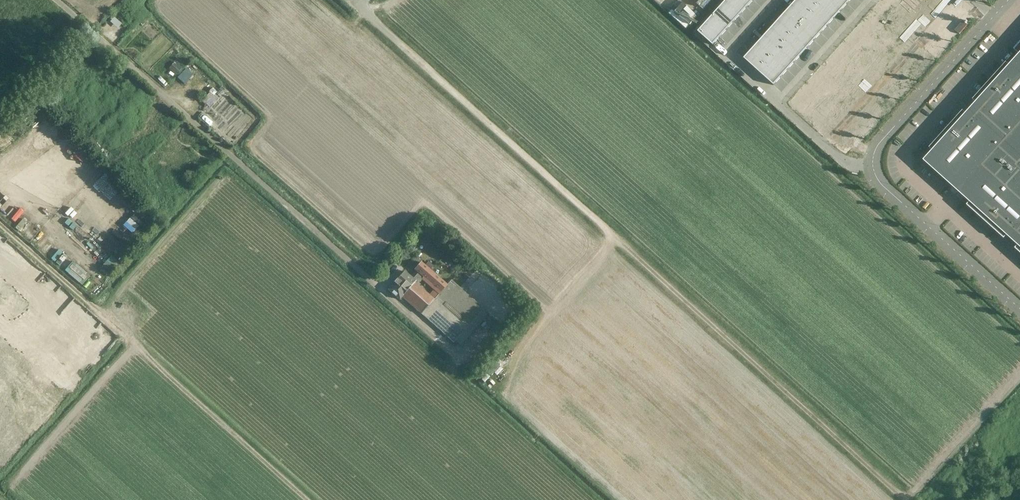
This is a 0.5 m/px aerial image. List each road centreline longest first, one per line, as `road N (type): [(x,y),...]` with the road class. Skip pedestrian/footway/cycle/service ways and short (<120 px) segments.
road 1 (unclassified): [(1009,0),(884,137),(873,161),(882,186),(1019,309)]

